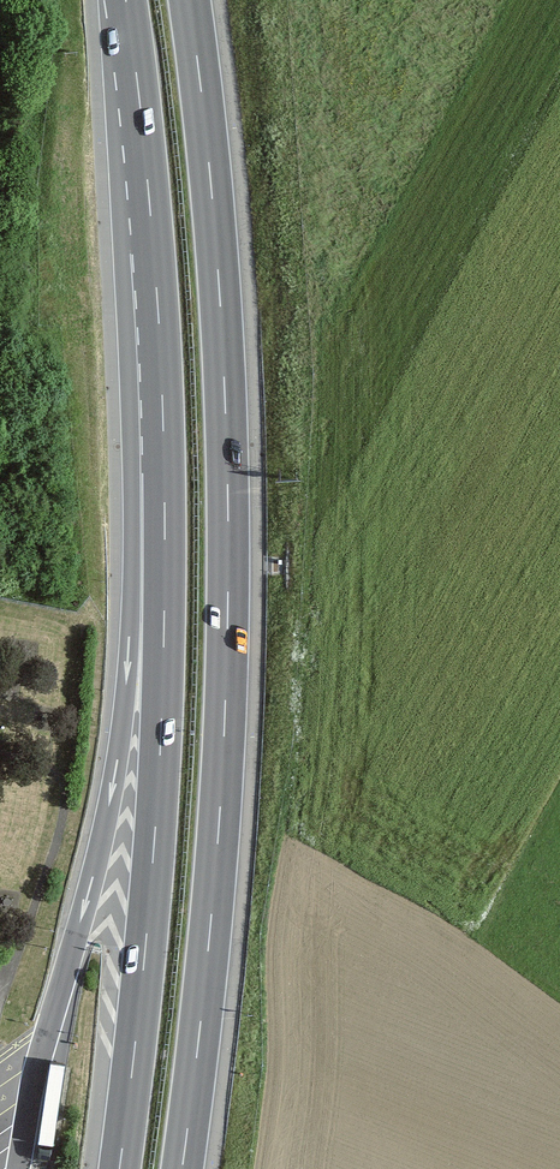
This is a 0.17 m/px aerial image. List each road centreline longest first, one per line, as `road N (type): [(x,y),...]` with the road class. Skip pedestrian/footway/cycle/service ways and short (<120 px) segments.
road 1 (motorway): [(181,1168),(217,840),(227,599),(219,282),(188,0)]
road 2 (motorway): [(158,329),(165,493),(161,732),(119,1168)]
road 3 (motorway): [(158,329),(134,395),(131,636),(117,762),(70,957)]
road 4 (motorway): [(125,0),(158,329)]

